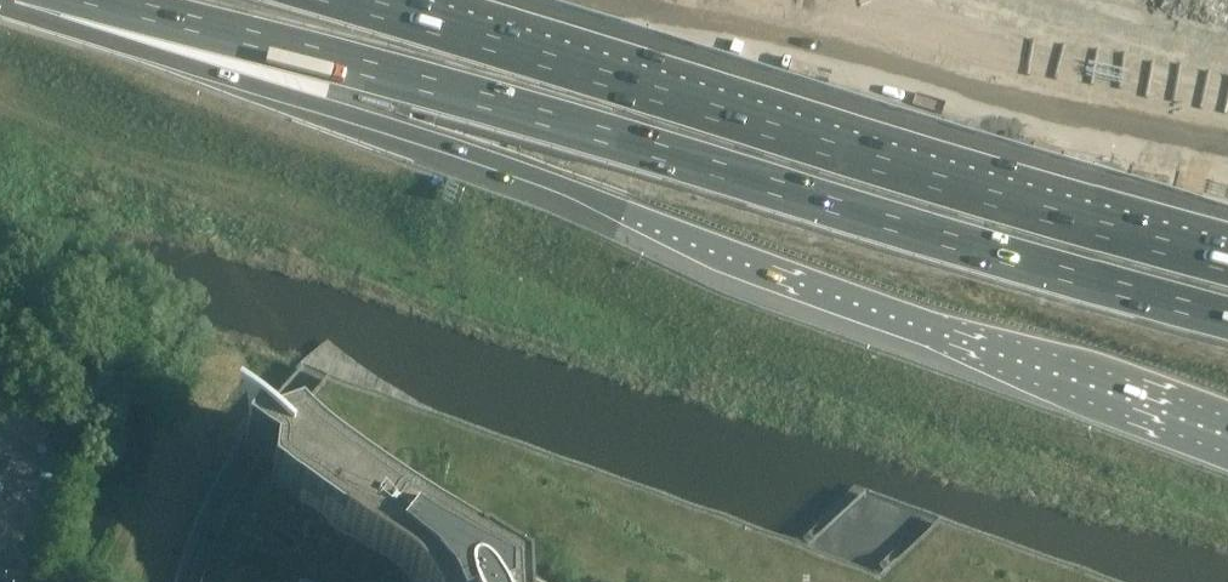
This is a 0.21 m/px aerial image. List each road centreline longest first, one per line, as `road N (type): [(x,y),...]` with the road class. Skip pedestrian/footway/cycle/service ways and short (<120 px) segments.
road 1 (motorway): [(47,0),(352,134),(646,225),(1043,368),(1227,448)]
road 2 (motorway): [(89,0),(1227,311)]
road 3 (motorway): [(203,0),(838,105),(1227,188)]
road 4 (motorway): [(1227,133),(653,0)]

